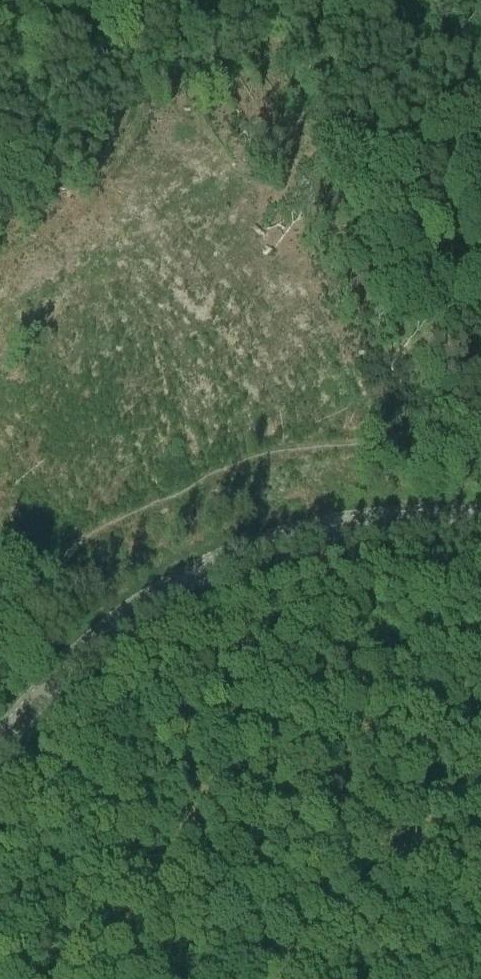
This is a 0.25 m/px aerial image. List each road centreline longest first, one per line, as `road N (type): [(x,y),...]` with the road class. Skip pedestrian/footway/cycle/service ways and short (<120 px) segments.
road 1 (tertiary): [(0,739),(119,621),(204,568),(342,524),(480,517)]

